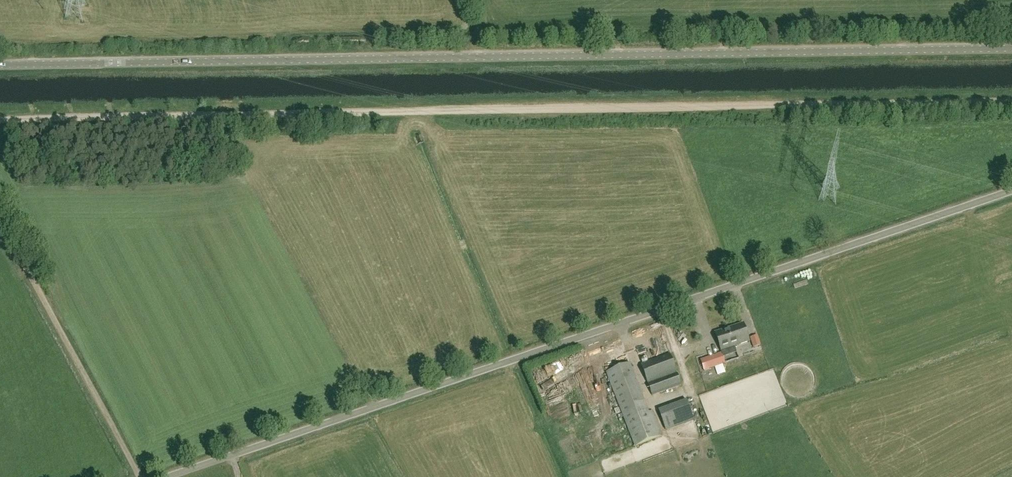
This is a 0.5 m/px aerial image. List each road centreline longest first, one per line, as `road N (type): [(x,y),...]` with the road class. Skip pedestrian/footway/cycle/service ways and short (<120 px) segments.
road 1 (track): [(0,119),(1011,102)]
road 2 (tertiary): [(0,65),(1011,49)]
road 3 (unclassified): [(169,476),(1011,192)]
road 4 (track): [(0,220),(140,476)]

